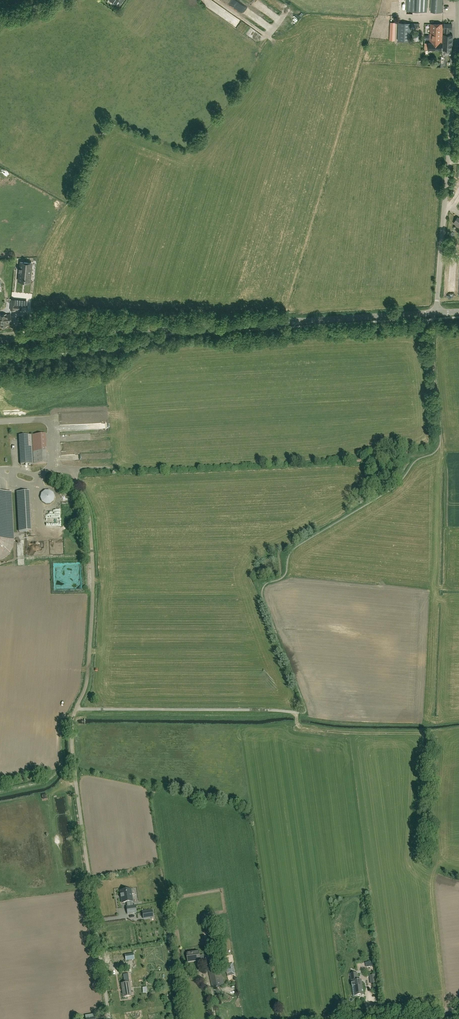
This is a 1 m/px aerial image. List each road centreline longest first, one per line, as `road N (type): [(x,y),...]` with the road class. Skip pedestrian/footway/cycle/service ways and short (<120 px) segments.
road 1 (tertiary): [(436,313),(0,341)]
road 2 (unclassified): [(436,313),(458,0)]
road 3 (unclassified): [(110,1018),(75,779),(75,709)]
road 4 (track): [(75,709),(298,713)]

